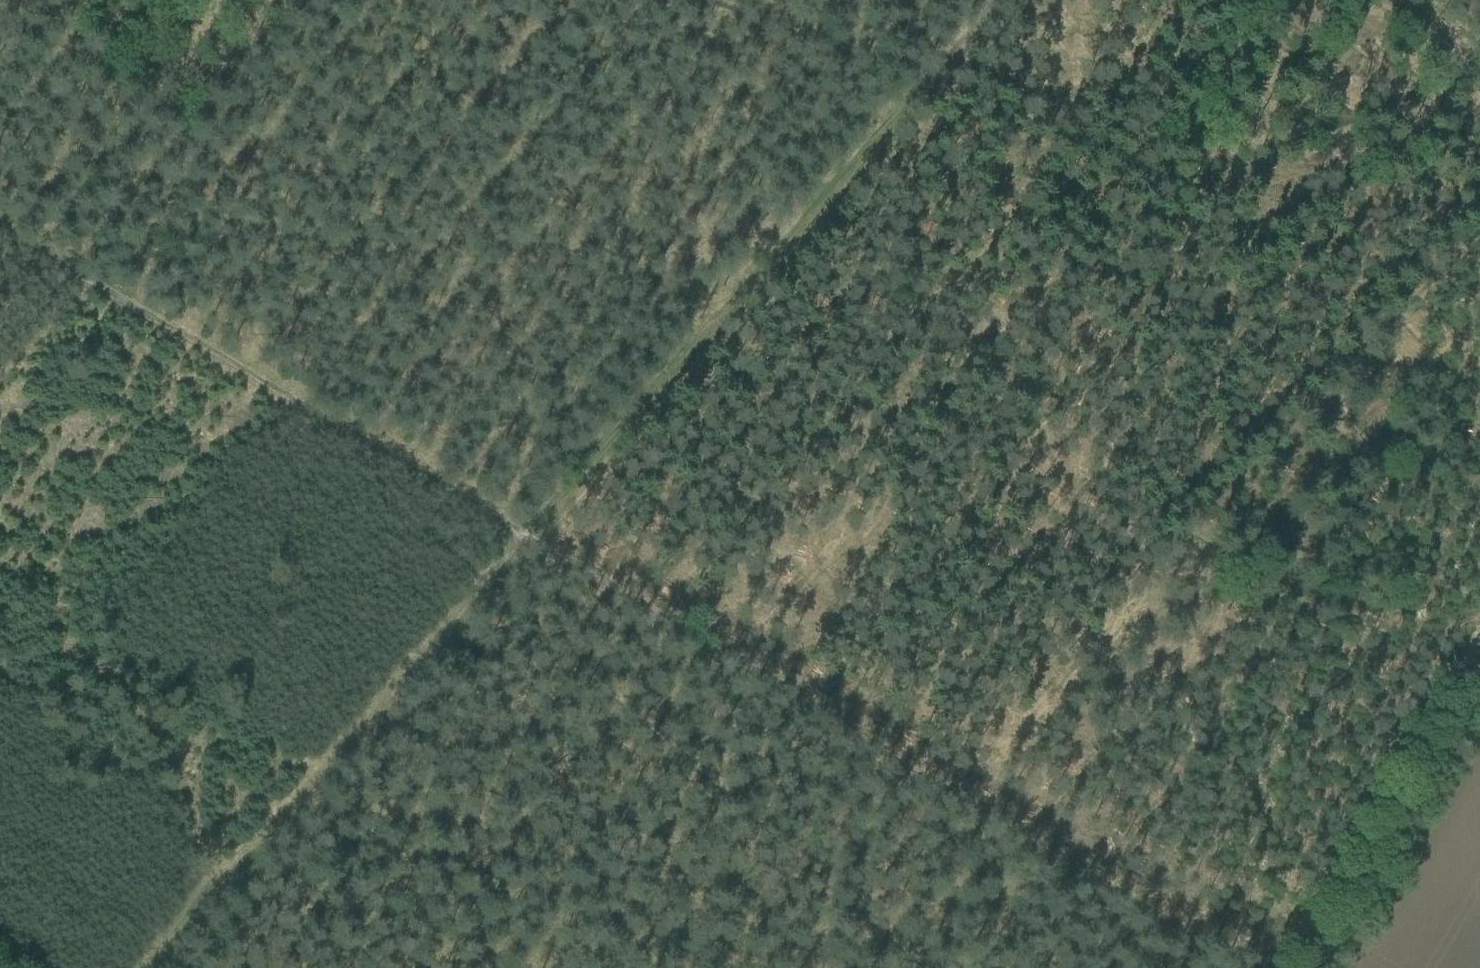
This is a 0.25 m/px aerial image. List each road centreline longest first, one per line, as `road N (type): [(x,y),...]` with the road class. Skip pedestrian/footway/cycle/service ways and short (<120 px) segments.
road 1 (track): [(0,219),(1262,967)]
road 2 (track): [(145,967),(872,95),(945,37),(967,0)]

